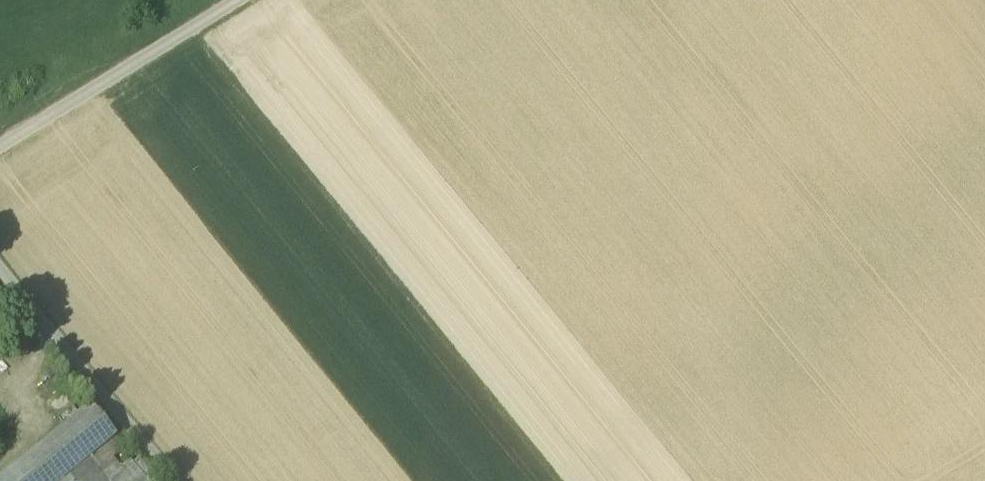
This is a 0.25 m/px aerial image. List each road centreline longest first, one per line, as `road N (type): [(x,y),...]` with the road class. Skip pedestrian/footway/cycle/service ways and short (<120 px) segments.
road 1 (track): [(177,480),(0,264)]
road 2 (track): [(0,142),(235,0)]

